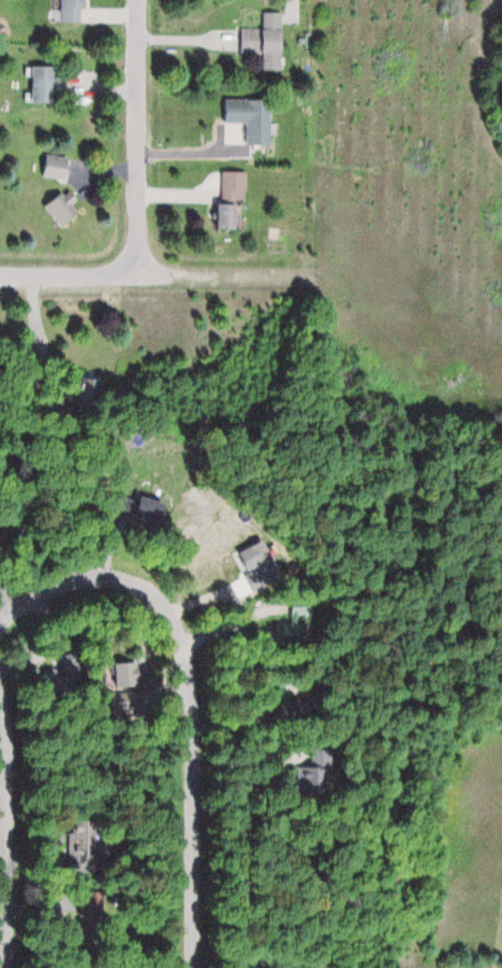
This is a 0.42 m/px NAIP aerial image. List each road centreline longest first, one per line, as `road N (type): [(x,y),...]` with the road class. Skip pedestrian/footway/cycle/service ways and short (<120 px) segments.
road 1 (residential): [(184,967),(181,687),(161,613),(122,580),(80,576),(0,624)]
road 2 (residential): [(0,275),(136,276),(138,0)]
road 3 (residential): [(2,967),(0,714)]

